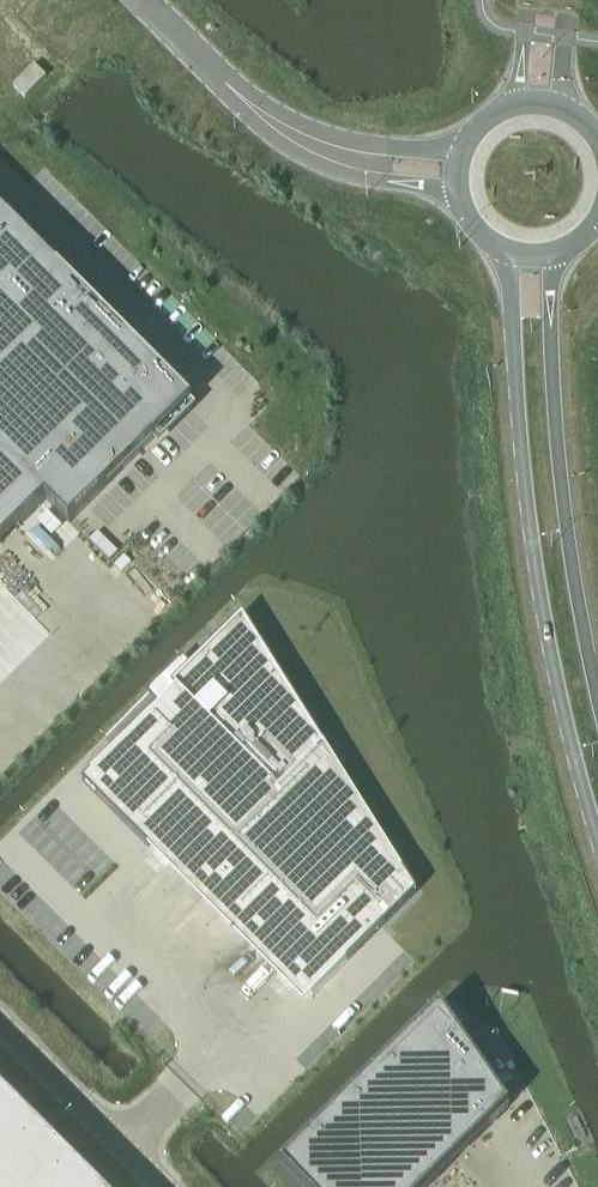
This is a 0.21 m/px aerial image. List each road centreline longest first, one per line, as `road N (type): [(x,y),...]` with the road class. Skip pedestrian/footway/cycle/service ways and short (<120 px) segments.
road 1 (tertiary): [(501,251),(532,546),(597,837)]
road 2 (tertiary): [(597,698),(568,545),(553,395),(559,253)]
road 3 (unclassified): [(0,1024),(163,1186)]
road 4 (tertiary): [(317,150),(268,123),(146,0)]
road 5 (tertiary): [(597,134),(563,106),(531,99),(491,111),(458,151)]
road 6 (tertiary): [(317,150),(393,182),(455,193)]
road 7 (tertiary): [(458,151),(317,150)]

